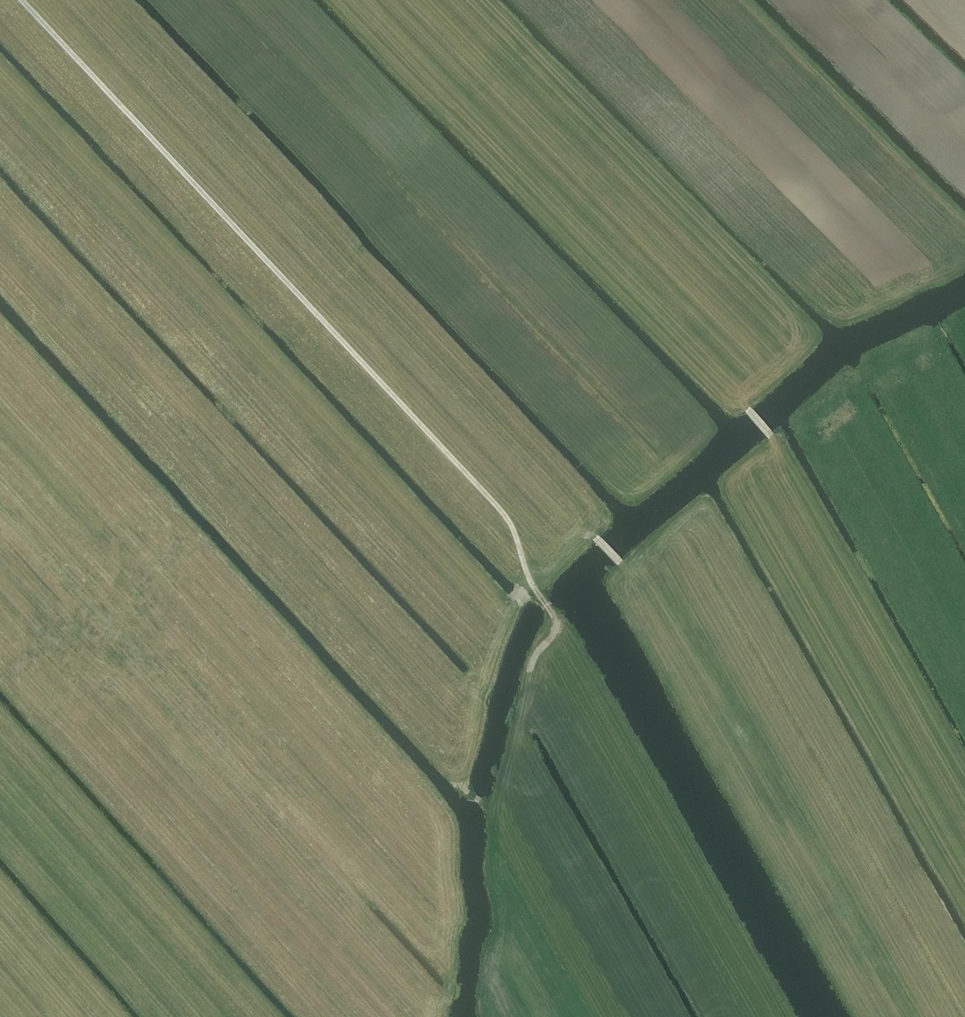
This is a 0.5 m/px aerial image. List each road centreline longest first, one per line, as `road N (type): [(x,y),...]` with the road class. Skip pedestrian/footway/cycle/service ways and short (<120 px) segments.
road 1 (track): [(681,1016),(520,742),(534,714),(533,666),(560,625),(533,587),(507,517),(22,0)]

